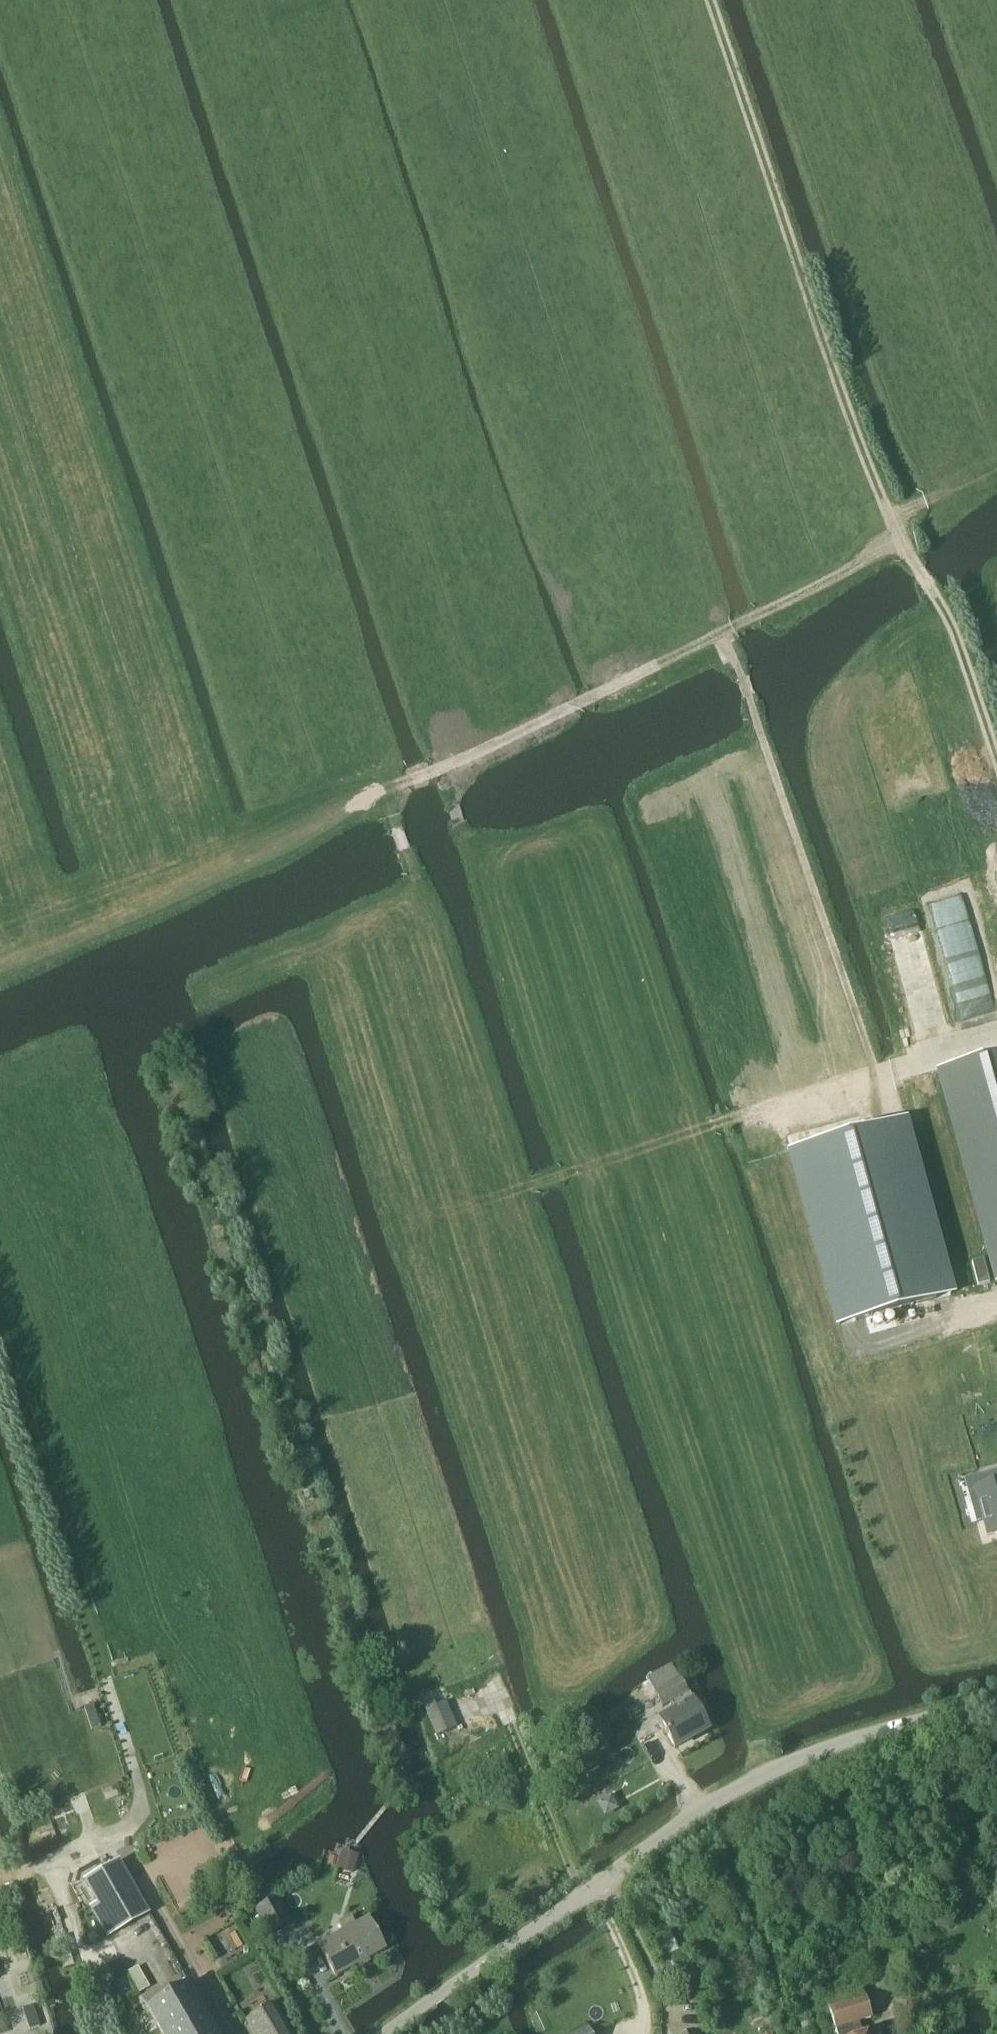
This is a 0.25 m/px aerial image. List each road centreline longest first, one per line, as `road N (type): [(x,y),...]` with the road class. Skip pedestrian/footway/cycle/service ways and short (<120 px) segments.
road 1 (track): [(996,761),(972,682),(911,553),(716,0)]
road 2 (unclassified): [(386,2033),(699,1813),(777,1768),(863,1735),(996,1703)]
road 3 (track): [(105,1681),(0,1359)]

